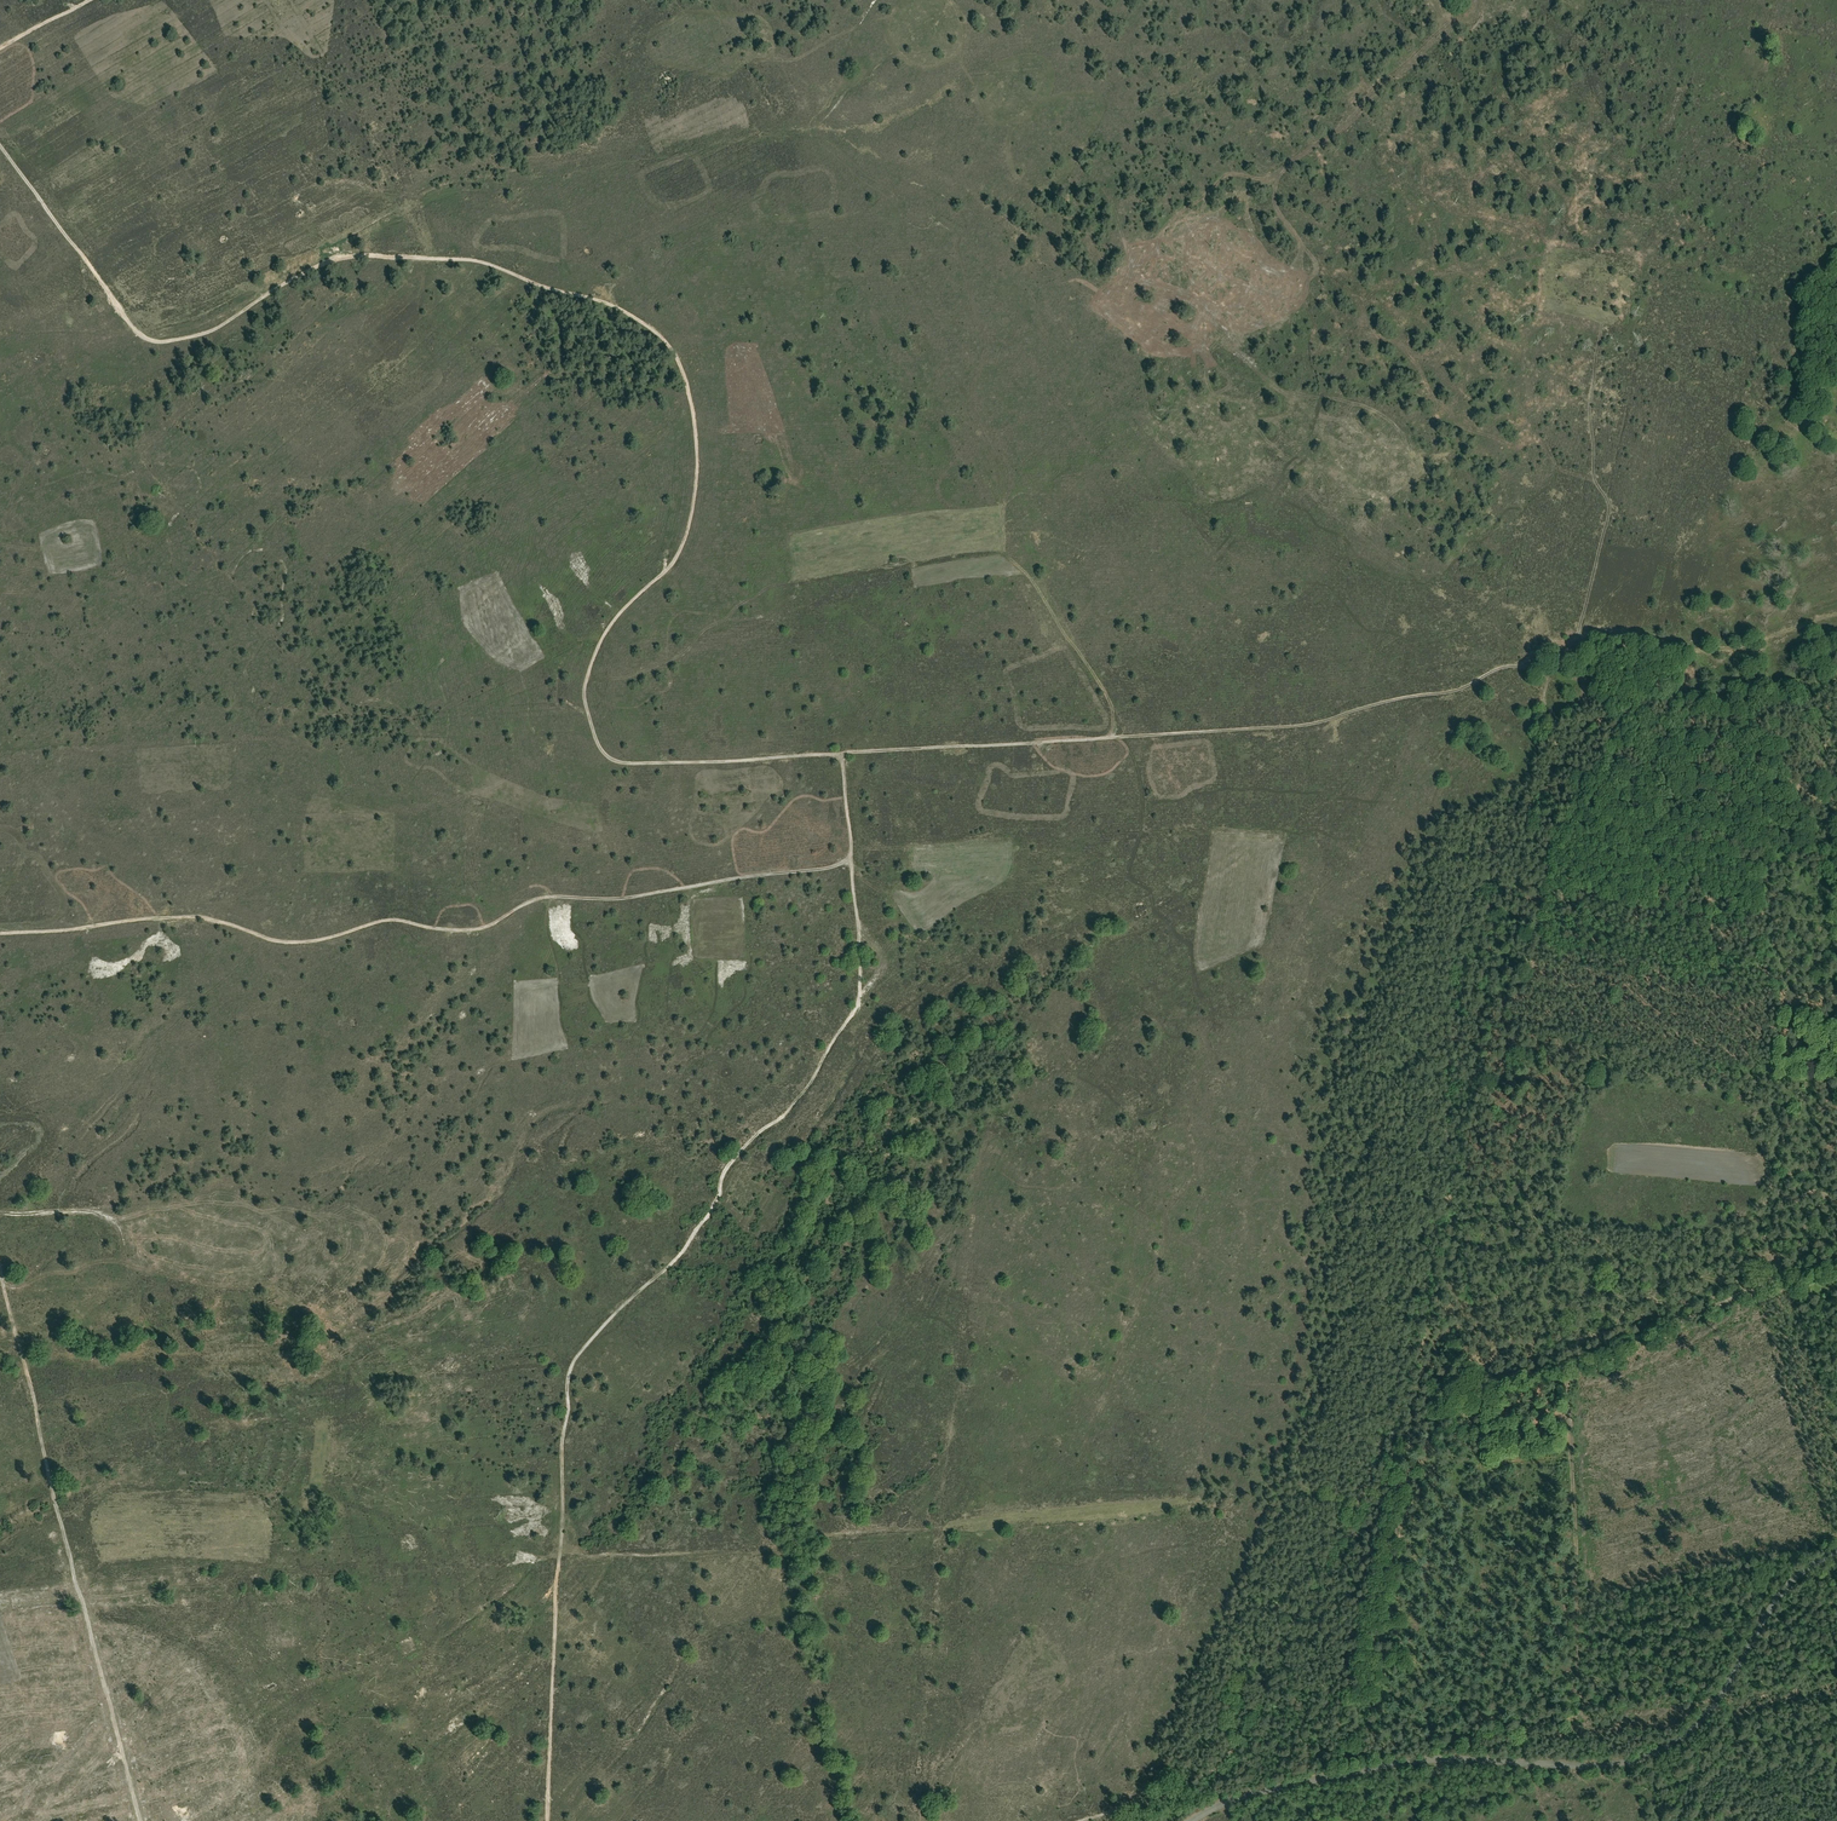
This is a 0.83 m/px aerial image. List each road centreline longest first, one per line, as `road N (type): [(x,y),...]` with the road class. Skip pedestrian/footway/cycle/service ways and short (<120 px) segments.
road 1 (unclassified): [(1193,1820),(1253,1794),(1410,1761),(1600,1766),(1663,1751),(1715,1705),(1783,1592),(1836,1552)]
road 2 (track): [(140,1820),(0,1269)]

